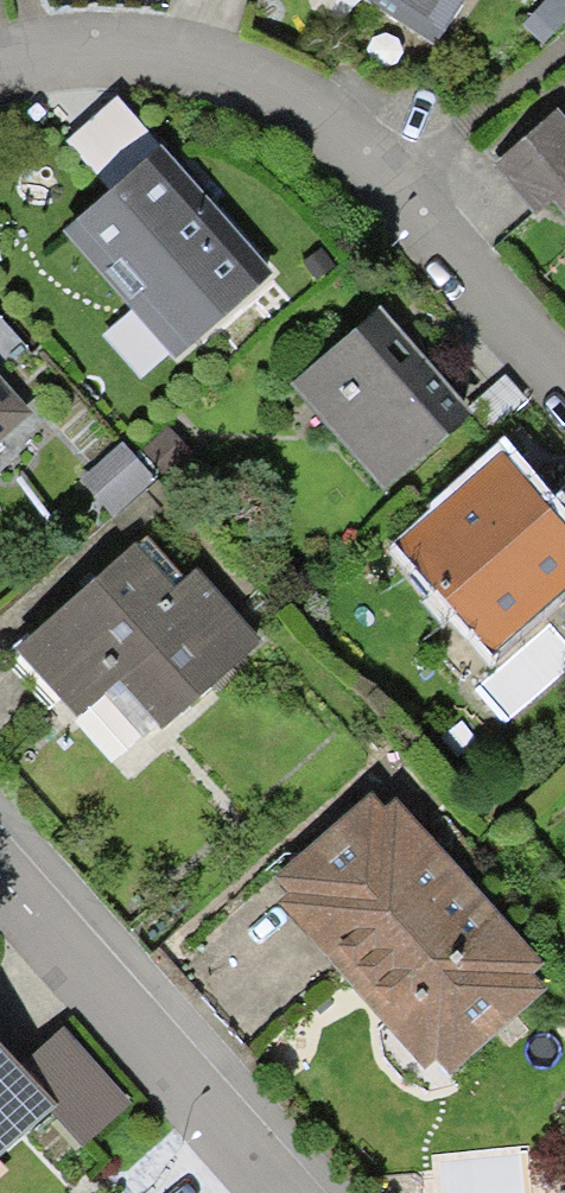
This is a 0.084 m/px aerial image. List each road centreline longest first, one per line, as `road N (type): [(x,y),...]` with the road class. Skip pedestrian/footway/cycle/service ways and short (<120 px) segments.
road 1 (residential): [(0,71),(228,69),(395,180),(564,388)]
road 2 (residential): [(0,890),(260,1192)]

